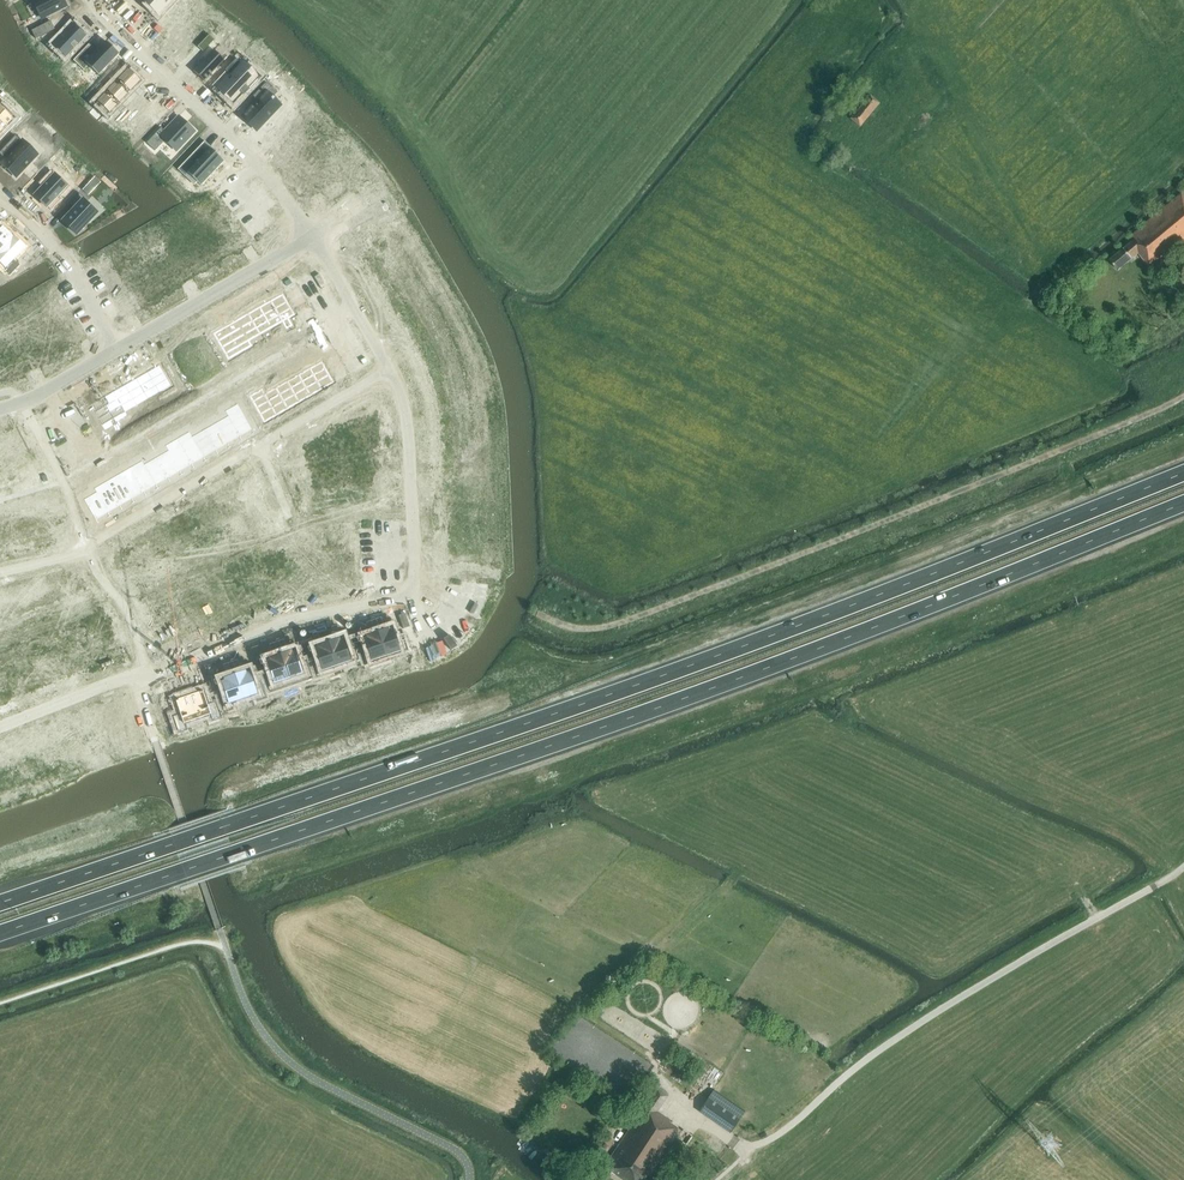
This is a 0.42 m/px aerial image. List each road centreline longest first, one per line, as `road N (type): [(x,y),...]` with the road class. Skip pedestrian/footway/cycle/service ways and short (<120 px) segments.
road 1 (trunk): [(1183,473),(656,679),(0,903)]
road 2 (trunk): [(0,934),(521,759),(1183,504)]
road 3 (track): [(149,672),(329,610),(396,600),(415,576),(398,384),(309,238)]
road 4 (unclassified): [(747,1152),(943,1008),(1183,867)]
road 5 (residential): [(0,573),(86,550),(388,367)]
road 6 (residential): [(88,0),(257,166),(309,238)]
road 7 (tertiary): [(309,238),(116,351)]
road 8 (residential): [(116,351),(68,265),(0,194)]
road 9 (track): [(572,1004),(660,1064),(680,1097),(676,1106)]
road 10 (tertiary): [(116,351),(0,409)]

